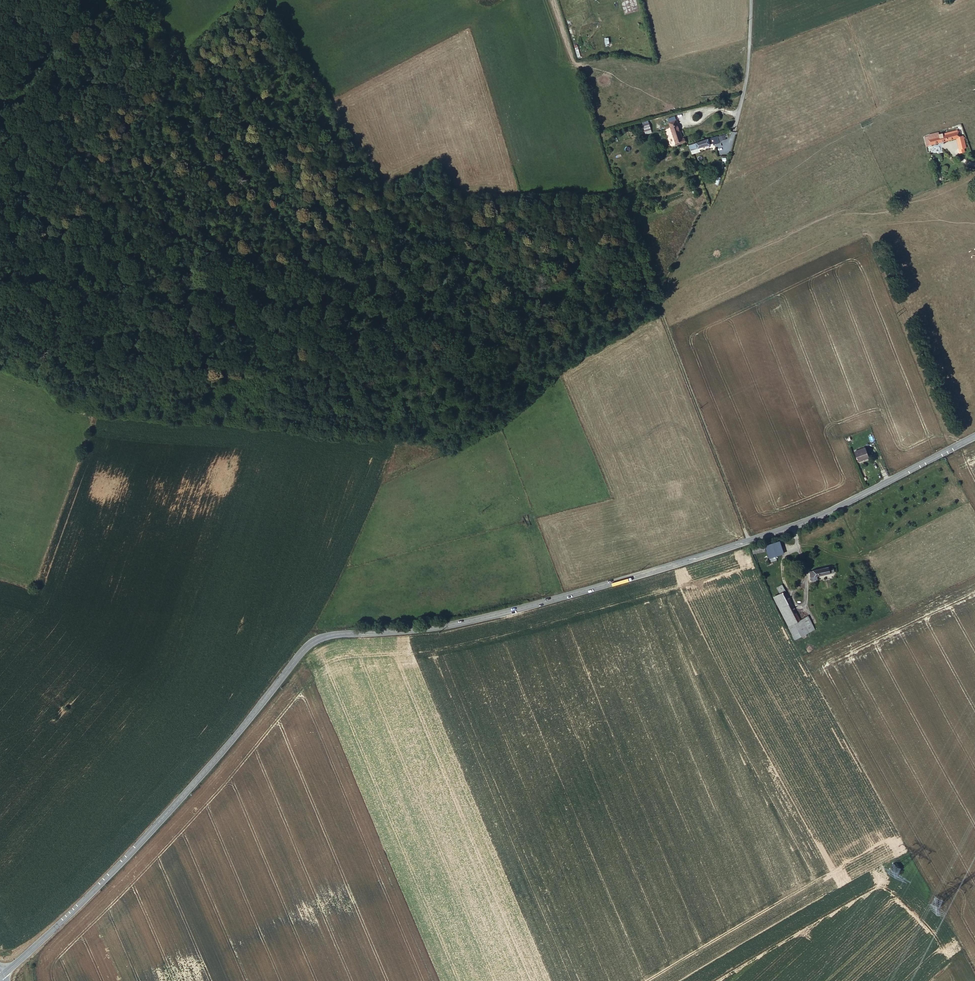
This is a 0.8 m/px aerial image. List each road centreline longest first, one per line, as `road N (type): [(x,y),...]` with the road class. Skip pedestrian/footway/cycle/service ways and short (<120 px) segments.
road 1 (tertiary): [(0,975),(150,830),(315,638),(464,621),(726,547),(870,489),(974,434)]
road 2 (unclassified): [(733,129),(748,0)]

